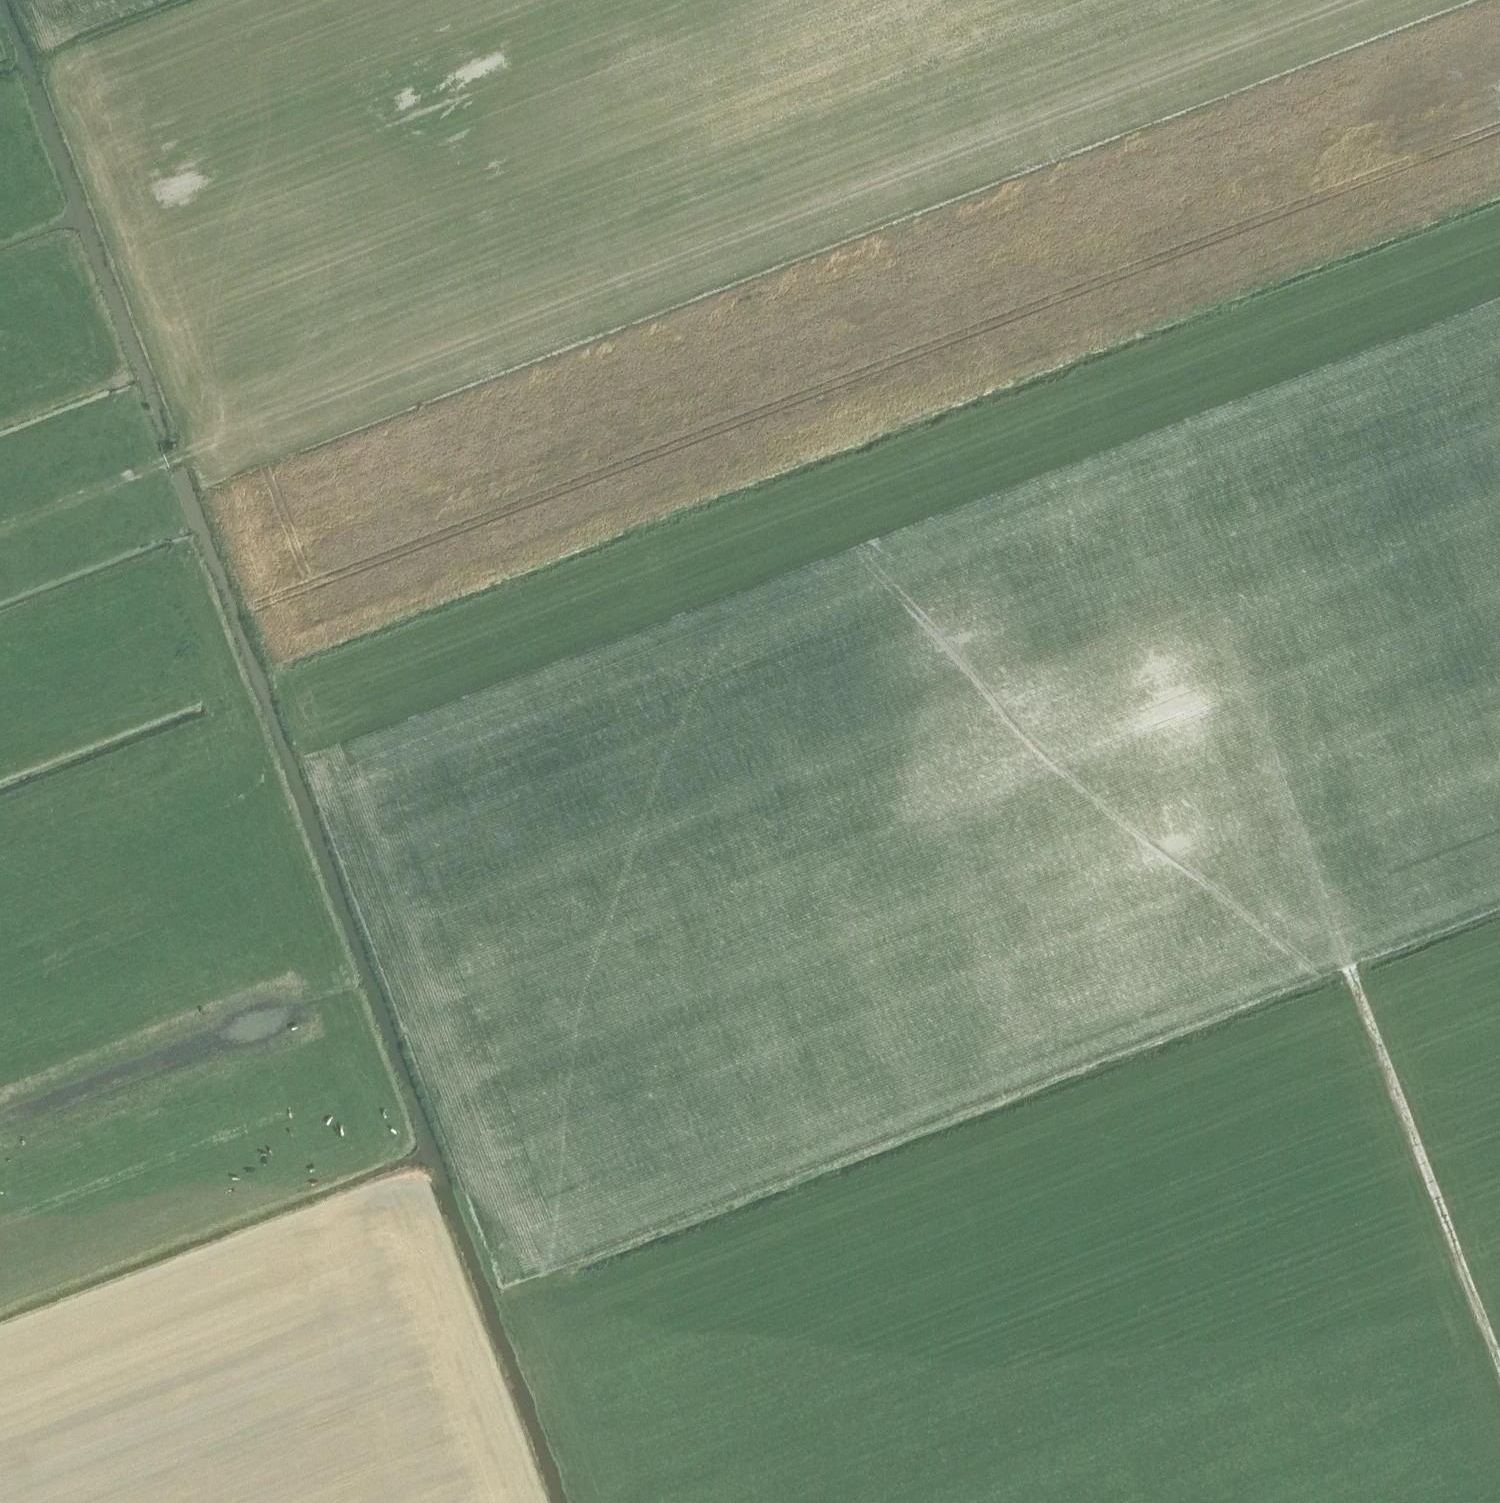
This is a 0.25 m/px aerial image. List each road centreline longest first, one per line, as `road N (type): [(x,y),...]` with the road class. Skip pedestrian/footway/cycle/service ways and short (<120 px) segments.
road 1 (track): [(1499,1366),(1350,965)]

